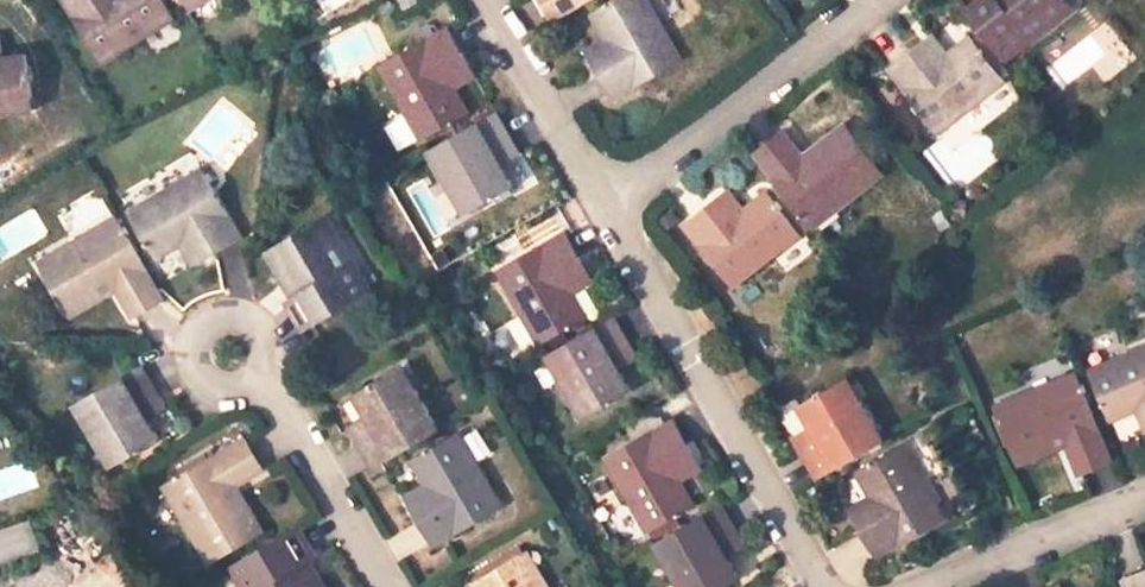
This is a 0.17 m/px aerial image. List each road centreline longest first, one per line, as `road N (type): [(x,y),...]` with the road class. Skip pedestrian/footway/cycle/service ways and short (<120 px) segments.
road 1 (residential): [(828,586),(609,206)]
road 2 (residential): [(609,206),(869,0)]
road 3 (residential): [(383,586),(245,356)]
road 4 (residential): [(609,206),(489,0)]
road 5 (residential): [(933,586),(1144,497)]

